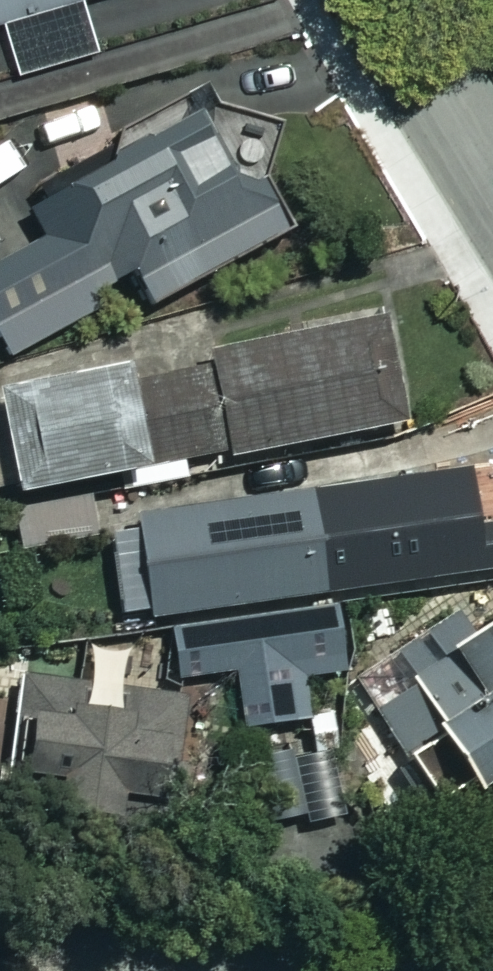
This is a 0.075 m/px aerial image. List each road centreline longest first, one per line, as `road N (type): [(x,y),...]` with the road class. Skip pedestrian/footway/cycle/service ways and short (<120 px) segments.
road 1 (residential): [(382,0),(492,186)]

